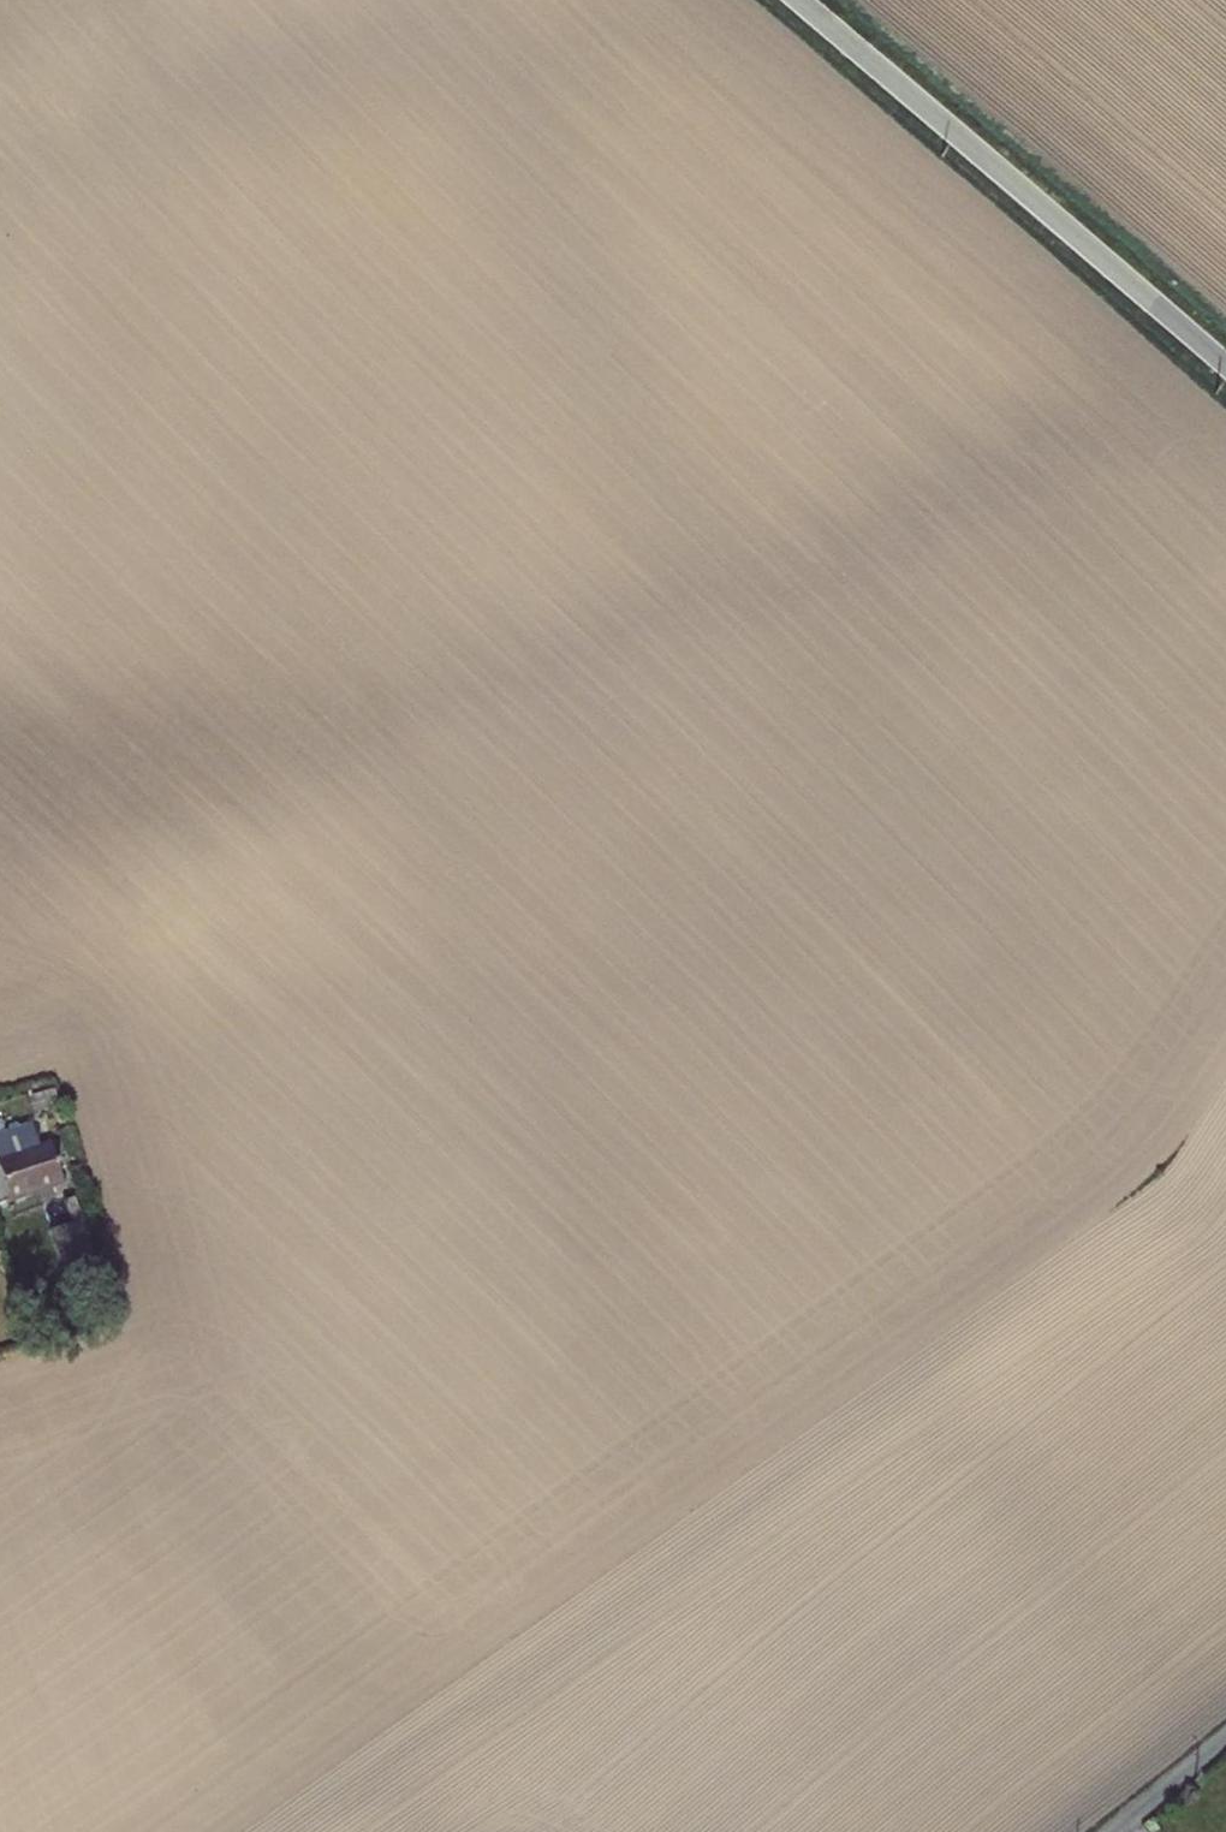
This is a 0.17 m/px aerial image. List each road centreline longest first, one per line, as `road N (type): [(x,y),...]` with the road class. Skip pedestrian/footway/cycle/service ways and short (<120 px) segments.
road 1 (unclassified): [(1225,366),(800,0)]
road 2 (unclassified): [(1225,1741),(1116,1831)]

